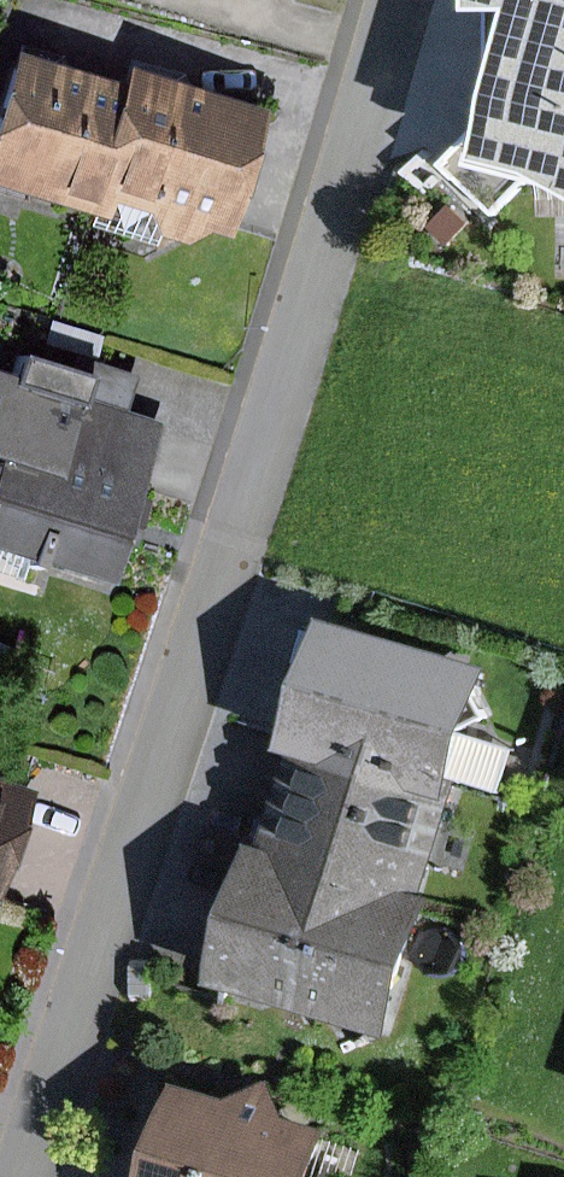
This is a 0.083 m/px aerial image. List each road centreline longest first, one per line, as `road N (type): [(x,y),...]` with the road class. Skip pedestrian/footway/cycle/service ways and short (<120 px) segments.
road 1 (residential): [(401,0),(25,1176)]

